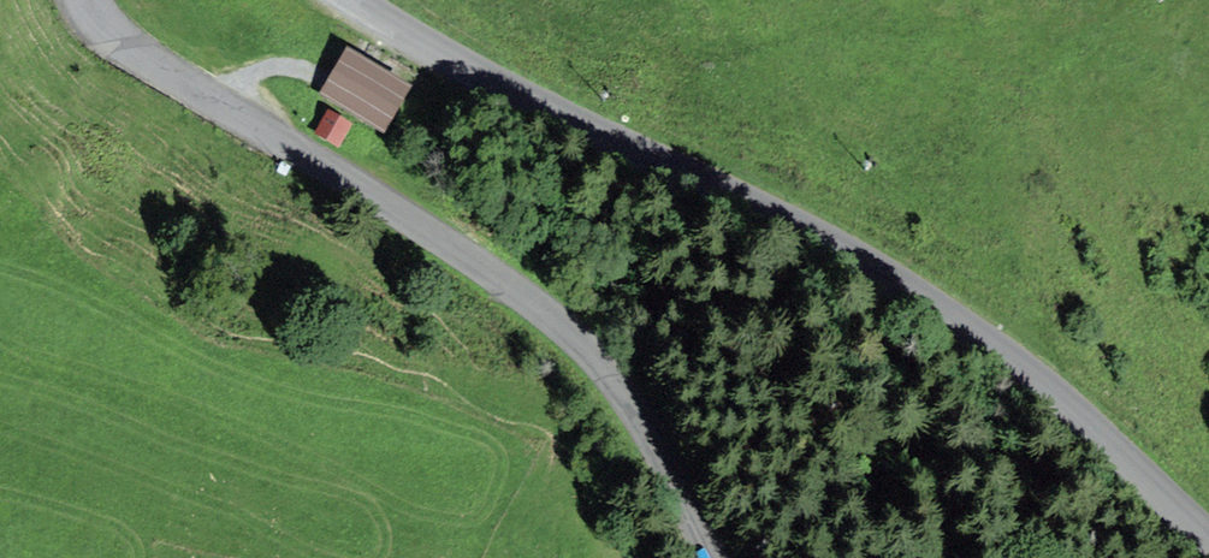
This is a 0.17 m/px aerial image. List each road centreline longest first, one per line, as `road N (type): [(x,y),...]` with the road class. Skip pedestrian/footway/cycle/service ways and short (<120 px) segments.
road 1 (tertiary): [(358,0),(560,113),(914,290),(1076,415),(1208,538)]
road 2 (tertiary): [(716,557),(629,401),(556,323),(449,246),(141,54),(86,0)]

